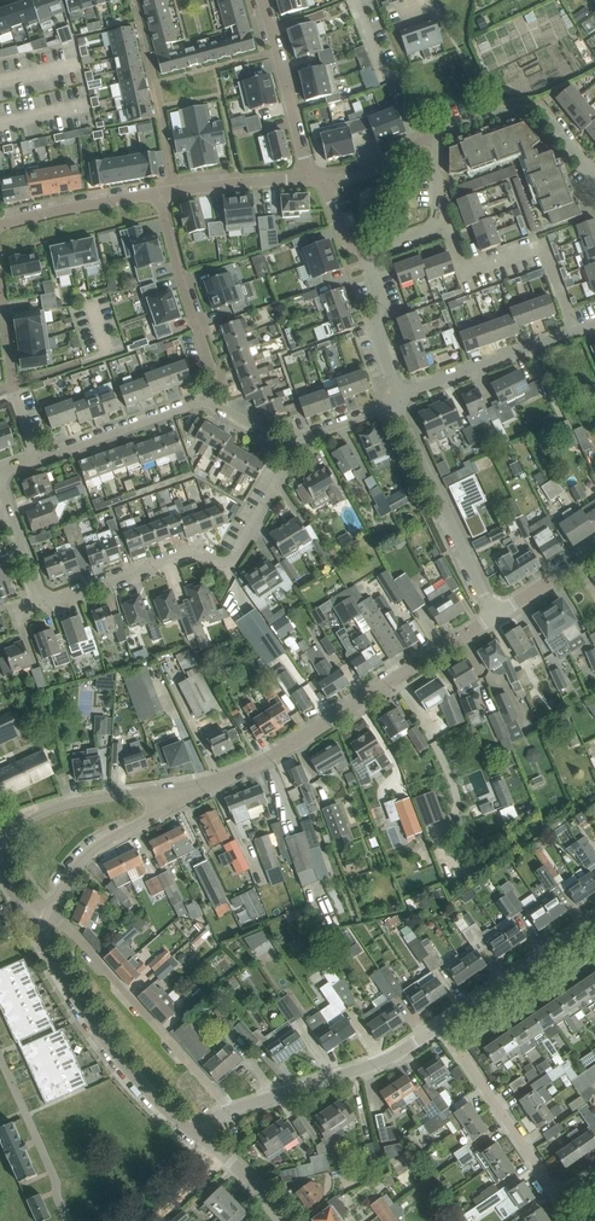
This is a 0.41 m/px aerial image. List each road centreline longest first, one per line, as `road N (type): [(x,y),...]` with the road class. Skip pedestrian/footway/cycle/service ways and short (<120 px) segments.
road 1 (residential): [(179,801),(257,763),(495,615)]
road 2 (residential): [(45,601),(189,552),(228,562),(285,471),(289,441)]
road 3 (tertiary): [(201,1140),(124,1064),(28,917)]
road 4 (residential): [(232,1110),(47,905)]
road 5 (residential): [(495,615),(397,400)]
road 6 (residential): [(232,1110),(382,1061),(441,1024)]
road 7 (residential): [(574,333),(543,251),(465,267),(447,228),(434,221)]
road 8 (residential): [(209,402),(213,371),(159,193)]
road 9 (residential): [(559,1198),(441,1024)]
road 10 (residential): [(439,136),(484,114),(536,109),(594,178)]
road 11 (residential): [(574,333),(397,400)]
road 12 (residential): [(441,1024),(594,919)]
road 13 (residential): [(309,178),(262,0)]
road 14 (residential): [(179,801),(136,793),(0,827)]
road 15 (residential): [(38,458),(209,402)]
road 16 (residential): [(0,1054),(69,1220)]
road 17 (residential): [(0,291),(15,395),(38,458)]
road 18 (residential): [(47,905),(87,853),(179,801)]
road 19 (residential): [(159,193),(0,224)]
road 20 (residential): [(397,400),(374,326),(381,301),(368,252)]
road 21 (residential): [(309,178),(159,193)]
road 22 (residential): [(0,484),(45,601)]
road 23 (residential): [(439,136),(373,171),(327,184)]

